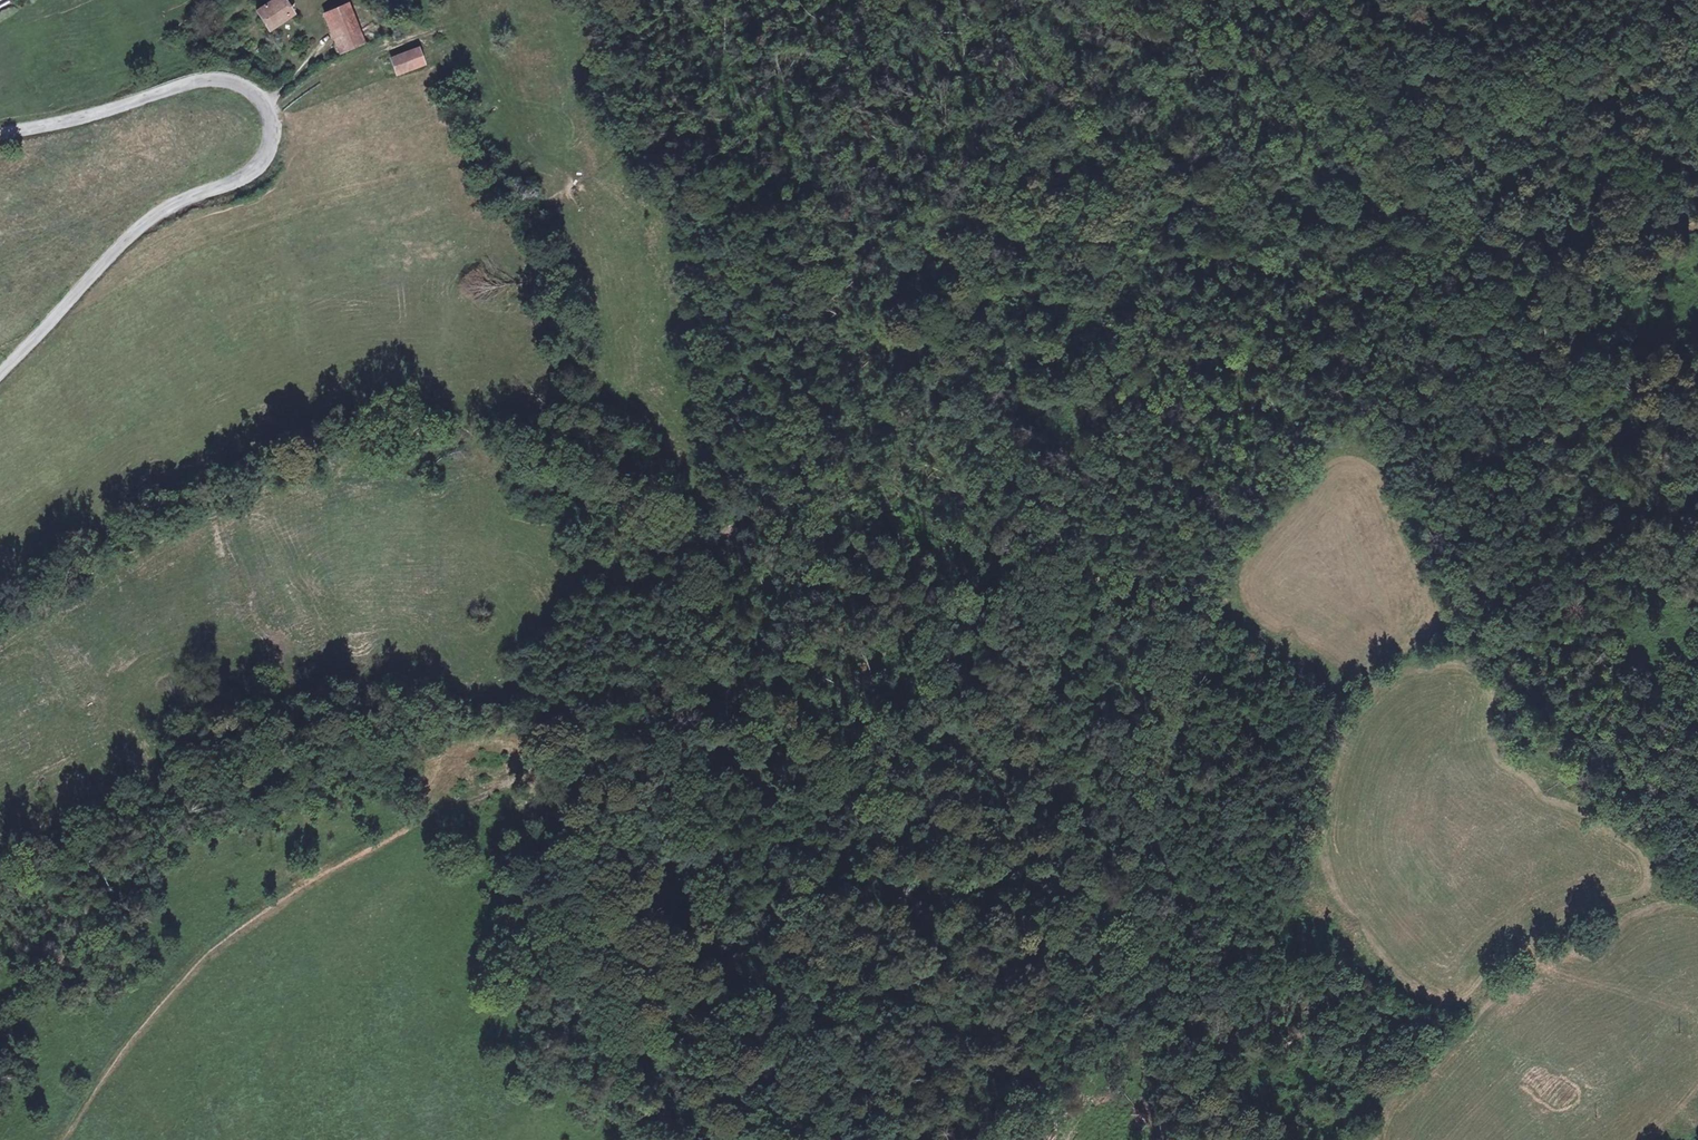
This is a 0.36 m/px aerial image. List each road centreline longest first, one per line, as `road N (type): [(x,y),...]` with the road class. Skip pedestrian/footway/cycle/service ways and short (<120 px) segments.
road 1 (tertiary): [(0,375),(136,232),(262,167),(272,121),(252,90),(206,78),(0,134)]

